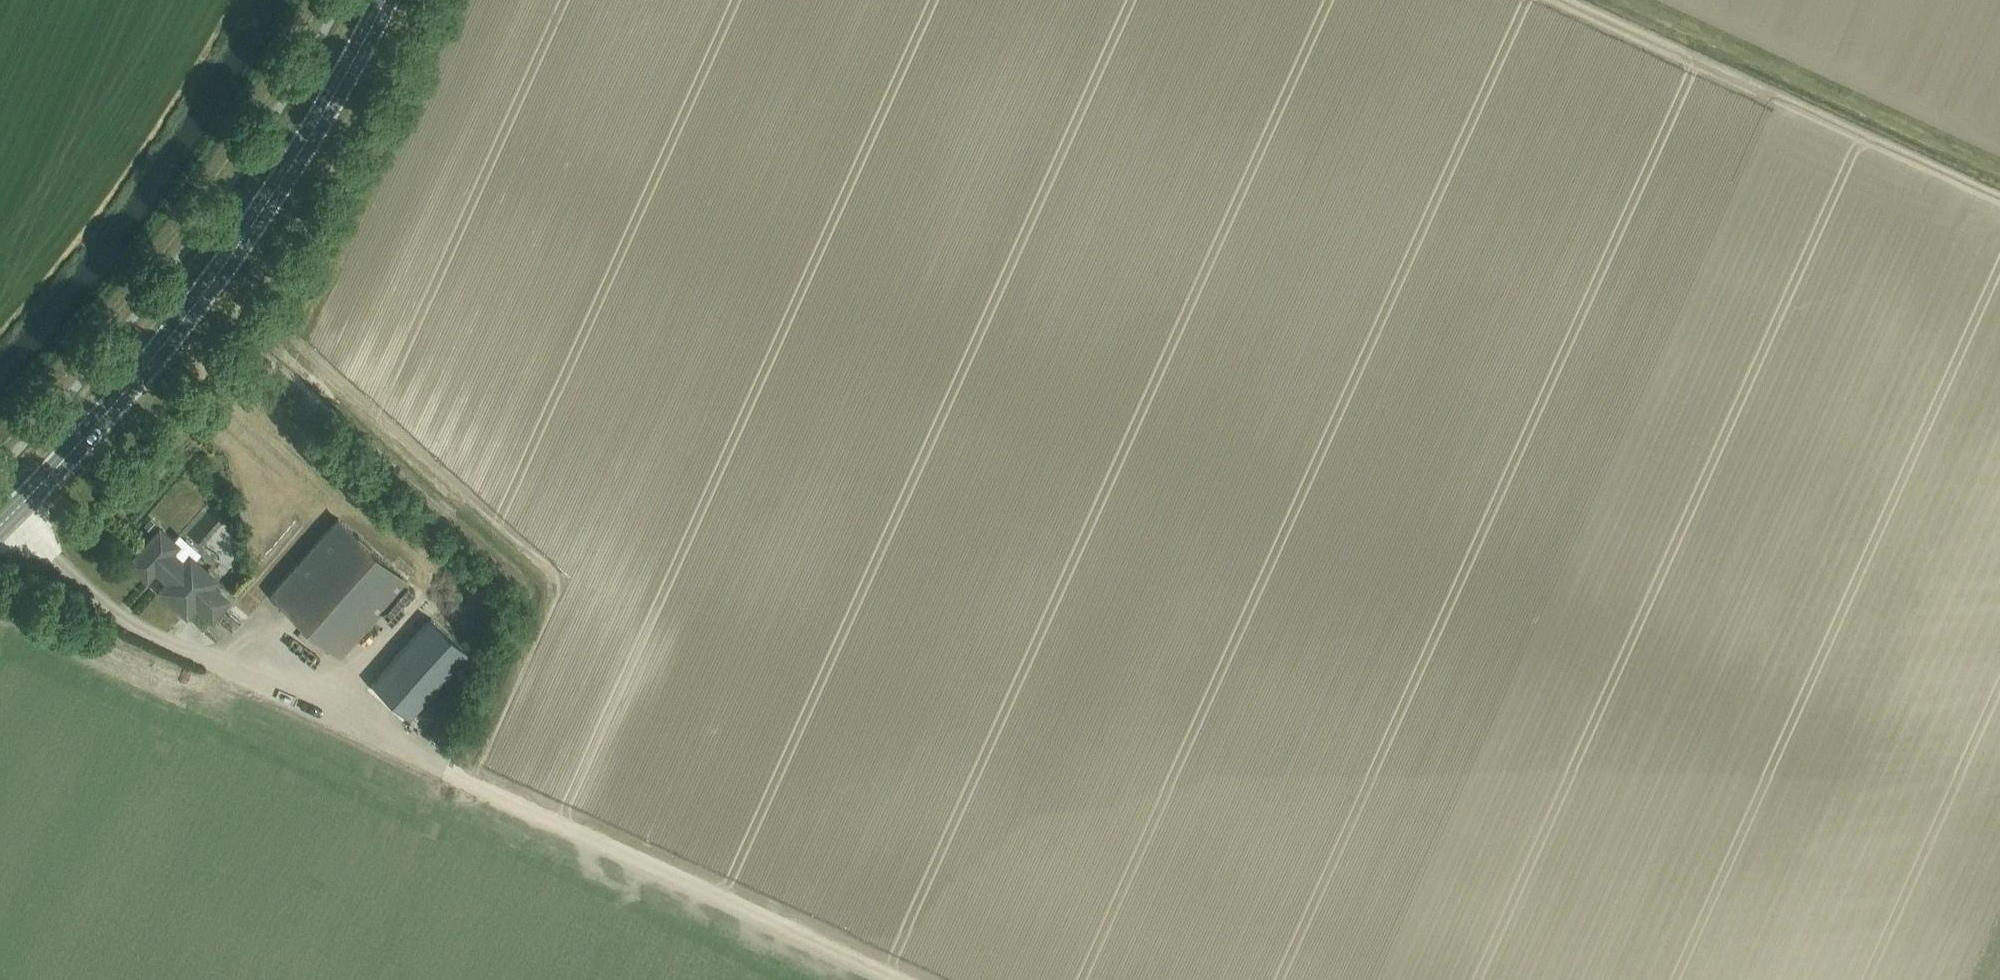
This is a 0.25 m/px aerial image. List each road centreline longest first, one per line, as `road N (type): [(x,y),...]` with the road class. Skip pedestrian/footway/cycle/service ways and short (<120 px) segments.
road 1 (tertiary): [(0,524),(186,320),(285,172),(382,0)]

